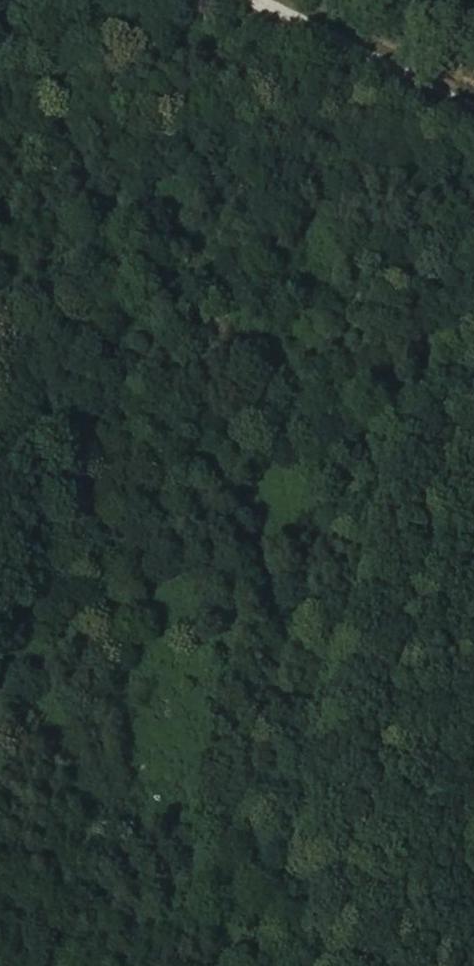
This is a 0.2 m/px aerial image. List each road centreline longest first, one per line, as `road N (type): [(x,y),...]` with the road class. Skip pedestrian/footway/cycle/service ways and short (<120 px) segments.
road 1 (track): [(270,0),(473,106)]

